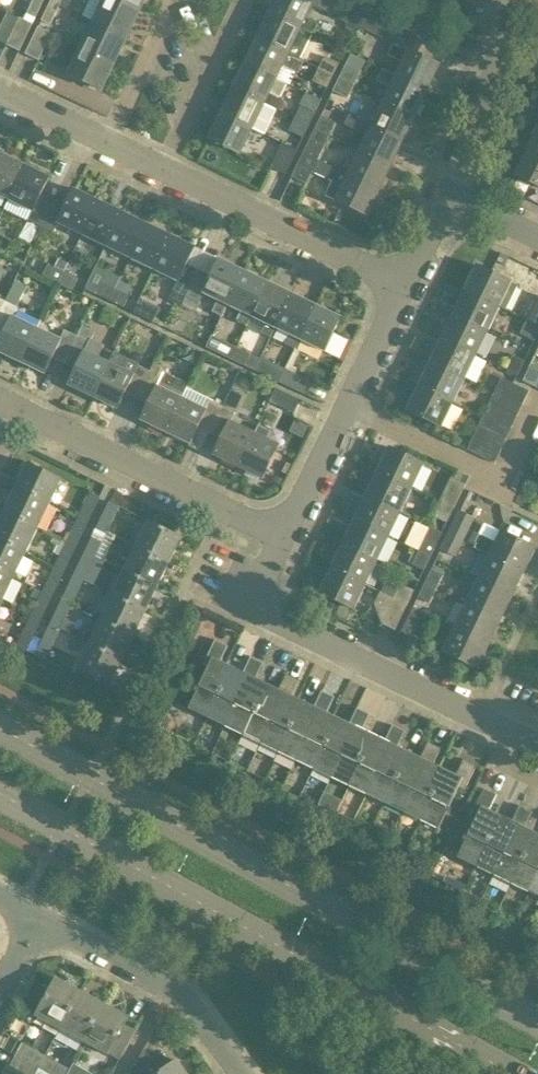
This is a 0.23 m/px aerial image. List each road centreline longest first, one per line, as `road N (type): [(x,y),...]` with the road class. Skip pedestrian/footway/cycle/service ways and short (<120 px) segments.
road 1 (primary): [(537,1023),(0,729)]
road 2 (primary): [(0,795),(513,1073)]
road 3 (residential): [(537,745),(256,610),(254,593),(278,537)]
road 4 (residential): [(278,537),(19,412)]
road 5 (residential): [(404,288),(165,169)]
road 6 (residential): [(537,429),(514,474),(500,478),(351,401)]
road 7 (residential): [(451,193),(509,0)]
road 8 (residential): [(250,0),(165,169)]
road 9 (residential): [(111,143),(178,0)]
road 10 (residential): [(278,537),(351,401)]
road 11 (residential): [(165,983),(39,915)]
road 12 (residential): [(351,401),(404,288)]
road 13 (residential): [(247,1073),(190,996),(165,983)]
road 14 (residential): [(111,143),(0,89)]

